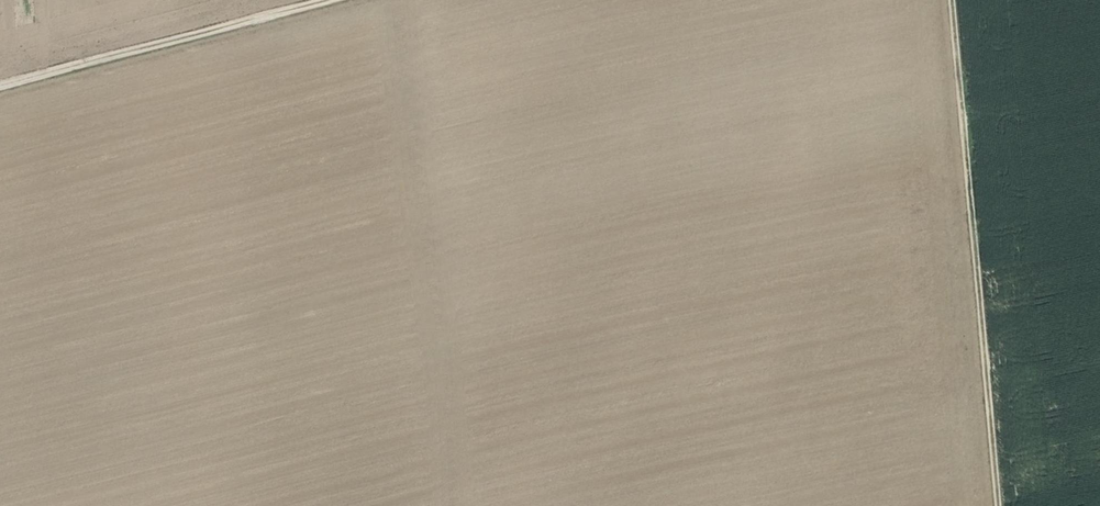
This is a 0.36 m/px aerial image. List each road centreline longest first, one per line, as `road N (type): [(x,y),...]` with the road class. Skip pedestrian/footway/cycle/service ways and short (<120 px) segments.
road 1 (track): [(1000,505),(954,0)]
road 2 (track): [(306,0),(0,82)]

